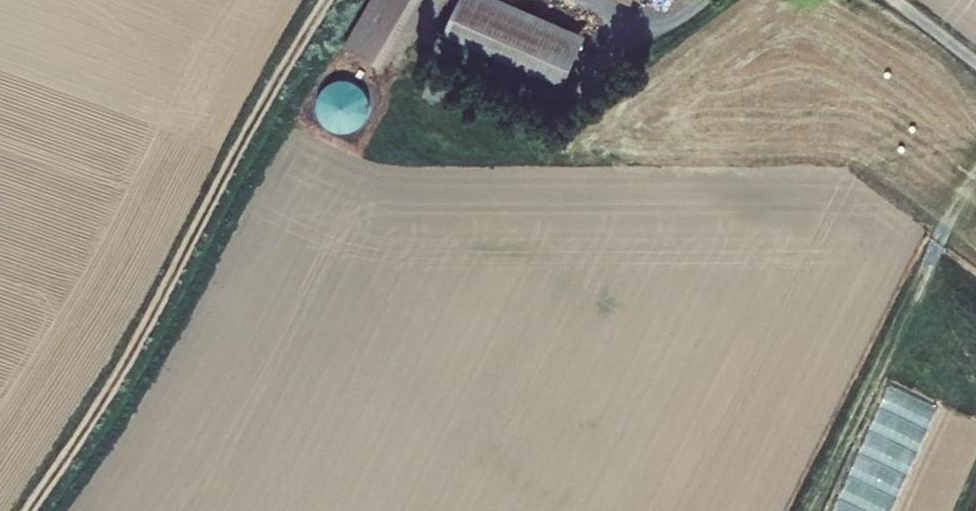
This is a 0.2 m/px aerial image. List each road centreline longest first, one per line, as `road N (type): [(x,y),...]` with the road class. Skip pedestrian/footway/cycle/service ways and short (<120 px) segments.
road 1 (track): [(28,510),(127,361),(323,0)]
road 2 (unclassified): [(708,0),(676,17),(622,25),(574,0)]

